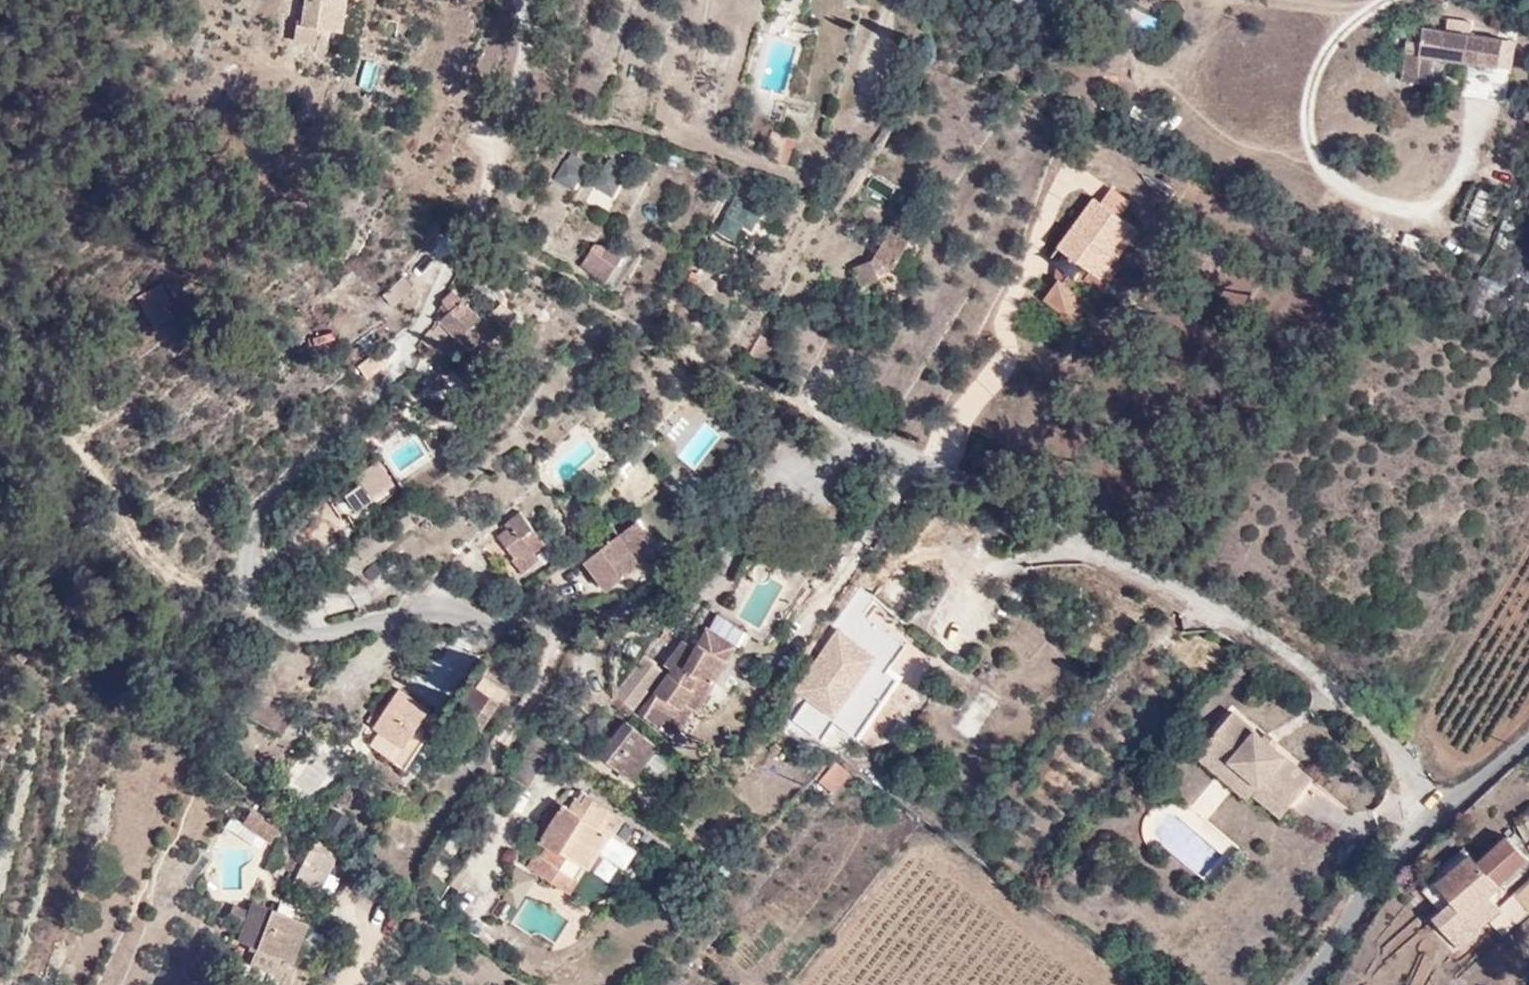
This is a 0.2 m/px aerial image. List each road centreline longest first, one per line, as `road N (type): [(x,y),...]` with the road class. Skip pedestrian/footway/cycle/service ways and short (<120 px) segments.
road 1 (residential): [(822,404),(501,227),(251,508),(238,567),(245,604),(275,634)]
road 2 (residential): [(1443,806),(1371,712),(1224,618),(822,404)]
road 3 (residential): [(275,634),(327,636),(386,612),(479,609),(642,638),(700,601),(750,540),(822,404)]
road 4 (unclassified): [(1312,984),(1341,957),(1443,806)]

